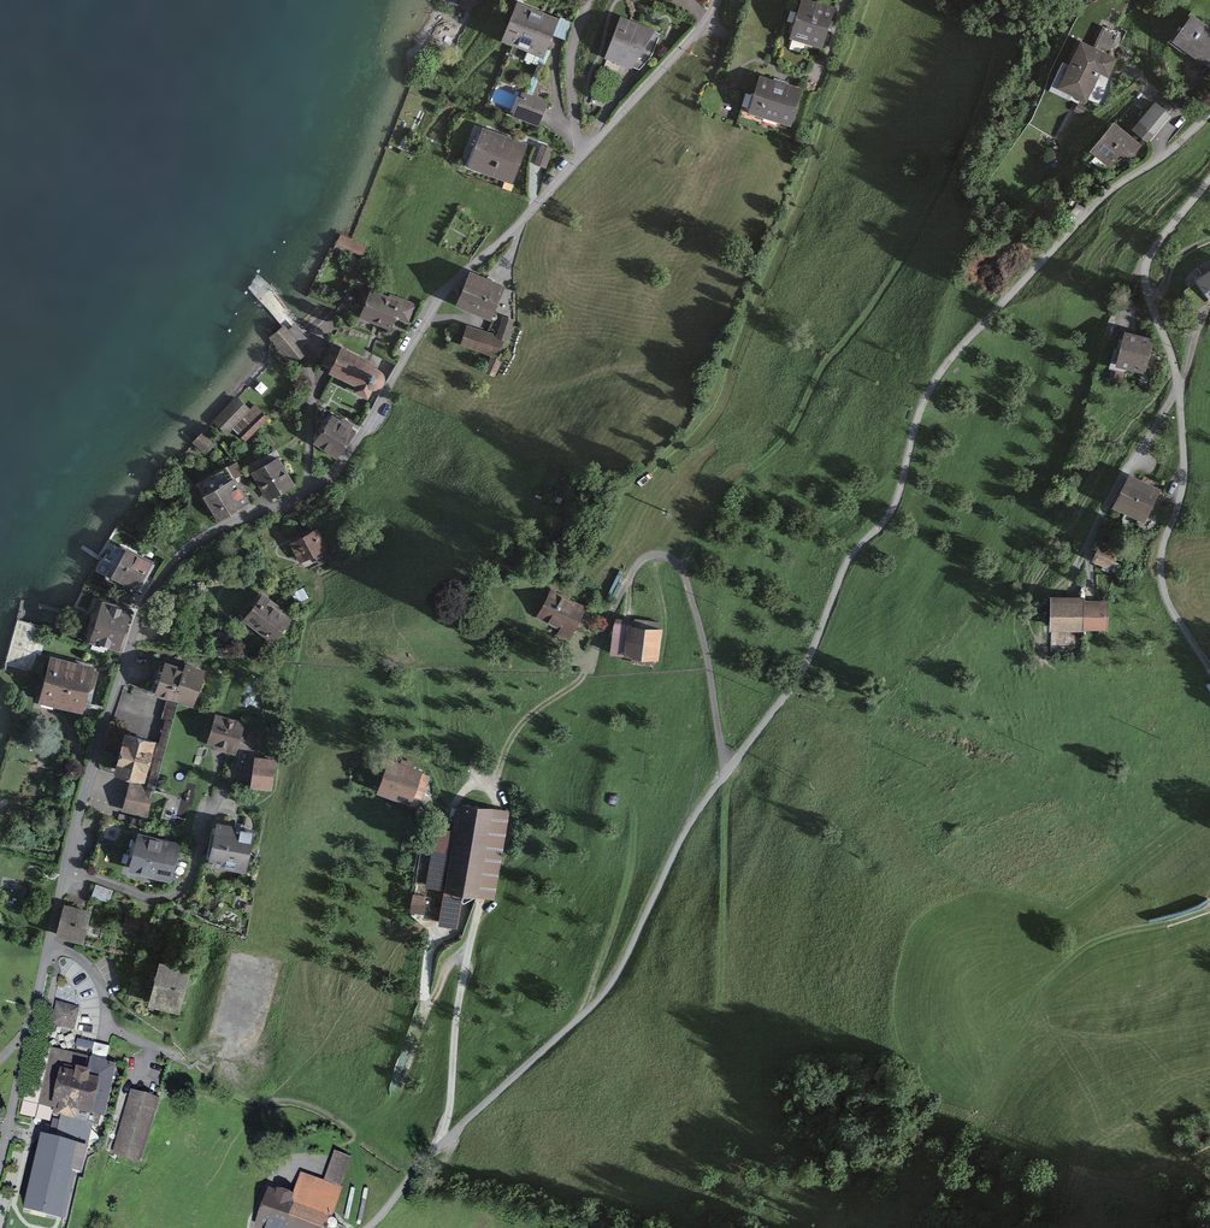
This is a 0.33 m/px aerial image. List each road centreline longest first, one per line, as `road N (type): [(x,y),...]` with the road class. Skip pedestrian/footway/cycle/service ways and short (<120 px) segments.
road 1 (unclassified): [(727,767),(802,675),(842,574),(897,512),(916,422),(934,379),(1098,201),(1209,114)]
road 2 (unclassified): [(727,767),(684,834),(611,985),(364,1227)]
road 3 (unclassified): [(1209,180),(1155,246),(1145,272),(1175,367),(1185,470),(1160,552),(1163,585),(1209,670)]
road 4 (tertiary): [(66,868),(98,743),(156,585),(211,533),(314,488)]
road 5 (residential): [(582,157),(436,301),(376,410),(335,473),(314,488)]
road 6 (tertiary): [(0,1159),(66,868)]
road 7 (residential): [(66,868),(155,899),(179,892),(240,760)]
road 8 (residential): [(717,0),(700,29),(582,157)]
road 9 (residential): [(582,157),(571,55),(588,0)]

